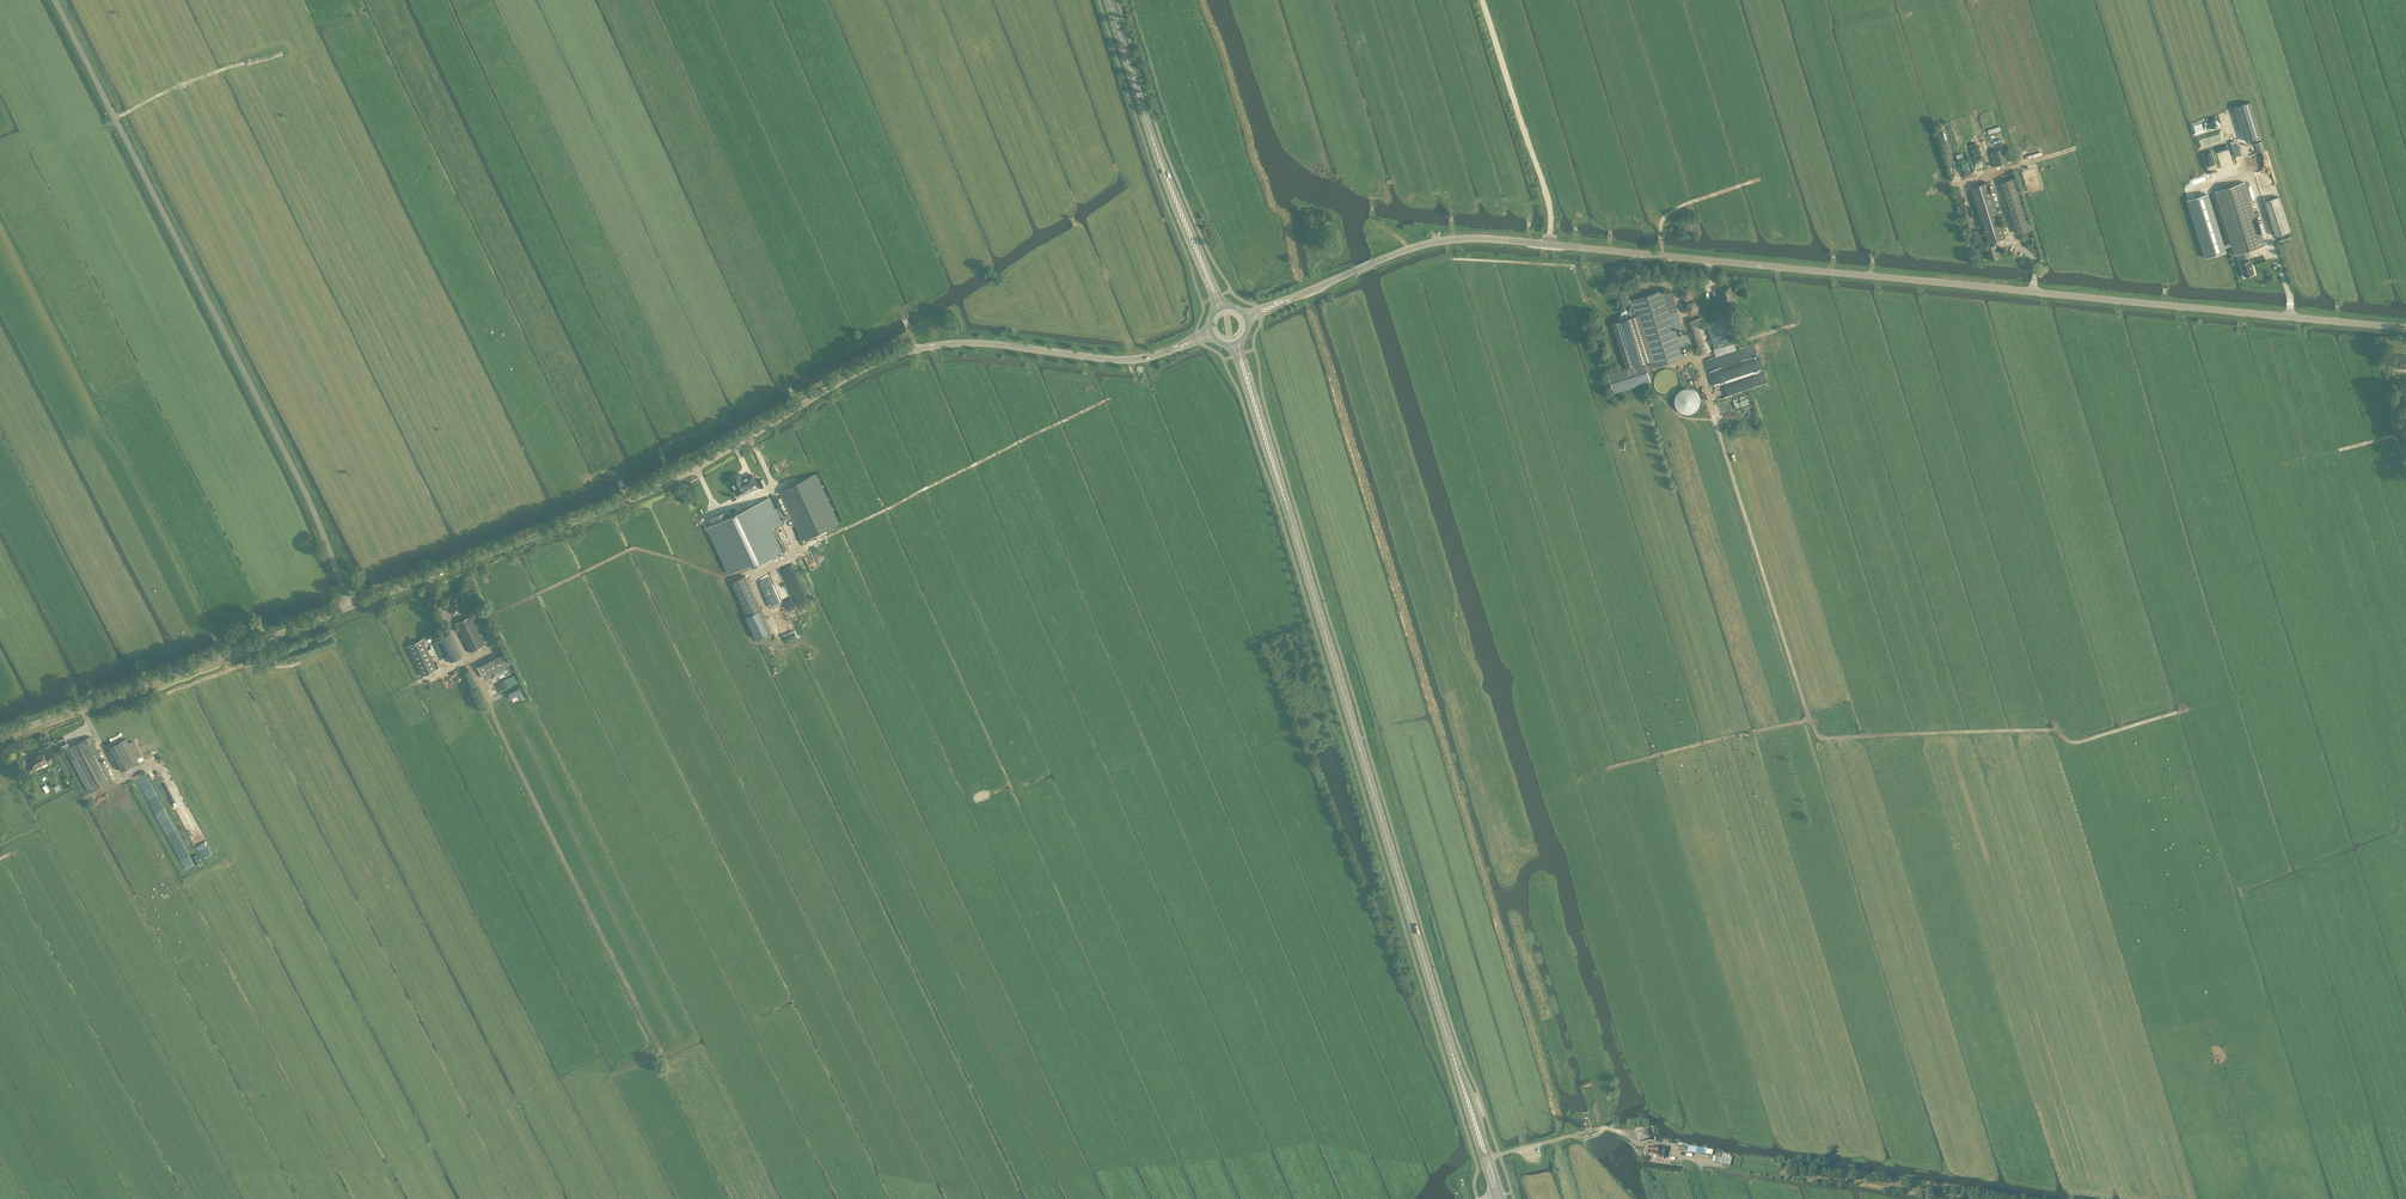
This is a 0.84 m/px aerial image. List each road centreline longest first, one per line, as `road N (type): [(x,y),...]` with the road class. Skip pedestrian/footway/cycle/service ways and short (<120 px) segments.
road 1 (unclassified): [(1247,317),(1374,263),(1454,239),(2405,328)]
road 2 (unclassified): [(352,608),(646,494),(892,357),(986,344),(1145,359),(1211,333)]
road 3 (track): [(482,620),(632,548),(722,577),(769,566),(1110,398)]
road 4 (unclassified): [(352,608),(310,502),(56,0)]
road 5 (primary): [(1484,1159),(1292,522)]
road 6 (track): [(1609,768),(1810,720),(1820,738),(2055,730),(2075,742),(2186,710)]
road 7 (unclassified): [(0,738),(352,608)]
road 8 (track): [(1810,720),(1718,431)]
road 9 (primary): [(1149,129),(1216,311)]
road 10 (primary): [(1226,306),(1149,129)]
road 11 (primary): [(1229,345),(1292,522)]
road 12 (primary): [(1292,522),(1240,342)]
road 13 (track): [(116,118),(182,85),(268,58)]
road 14 (track): [(1704,1159),(1608,1128),(1561,1138)]
road 15 (primary): [(1149,129),(1109,0)]

